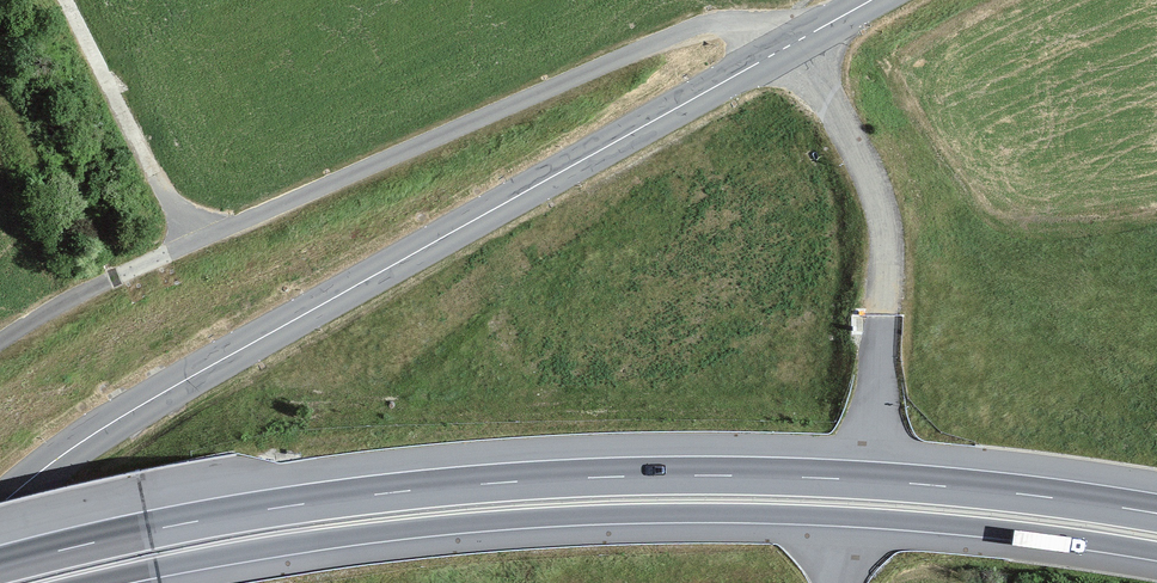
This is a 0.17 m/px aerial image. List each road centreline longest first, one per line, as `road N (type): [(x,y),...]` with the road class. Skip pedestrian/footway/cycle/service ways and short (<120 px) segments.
road 1 (trunk): [(1156,514),(927,485),(606,477),(286,506),(0,566)]
road 2 (trunk): [(85,582),(292,544),(607,515),(862,518),(1156,552)]
road 3 (secondary): [(0,506),(129,412),(873,0)]
road 4 (track): [(66,0),(154,176),(201,239)]

